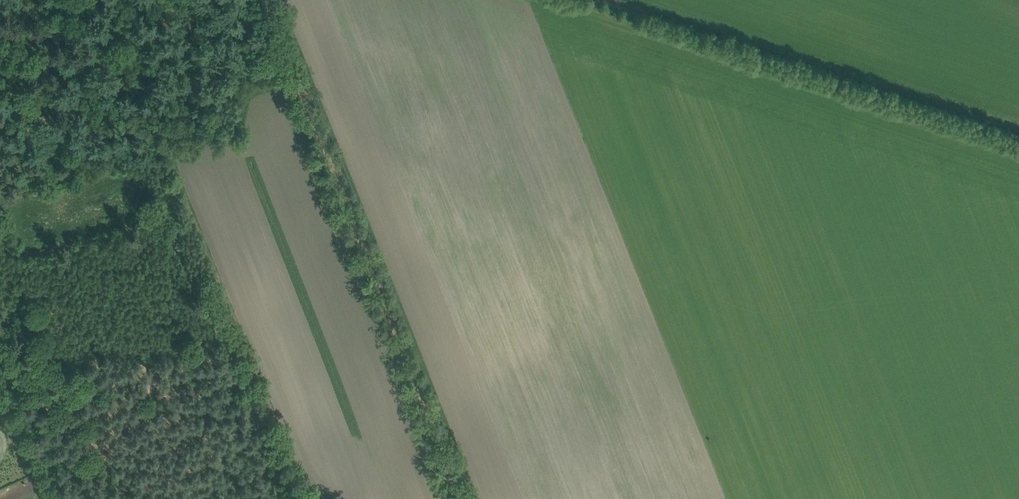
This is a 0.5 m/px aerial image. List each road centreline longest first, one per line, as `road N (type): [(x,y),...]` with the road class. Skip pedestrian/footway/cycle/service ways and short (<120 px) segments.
road 1 (track): [(457,498),(262,0)]
road 2 (track): [(302,498),(173,239),(155,219),(17,254),(0,214)]
road 3 (track): [(733,64),(1018,158)]

